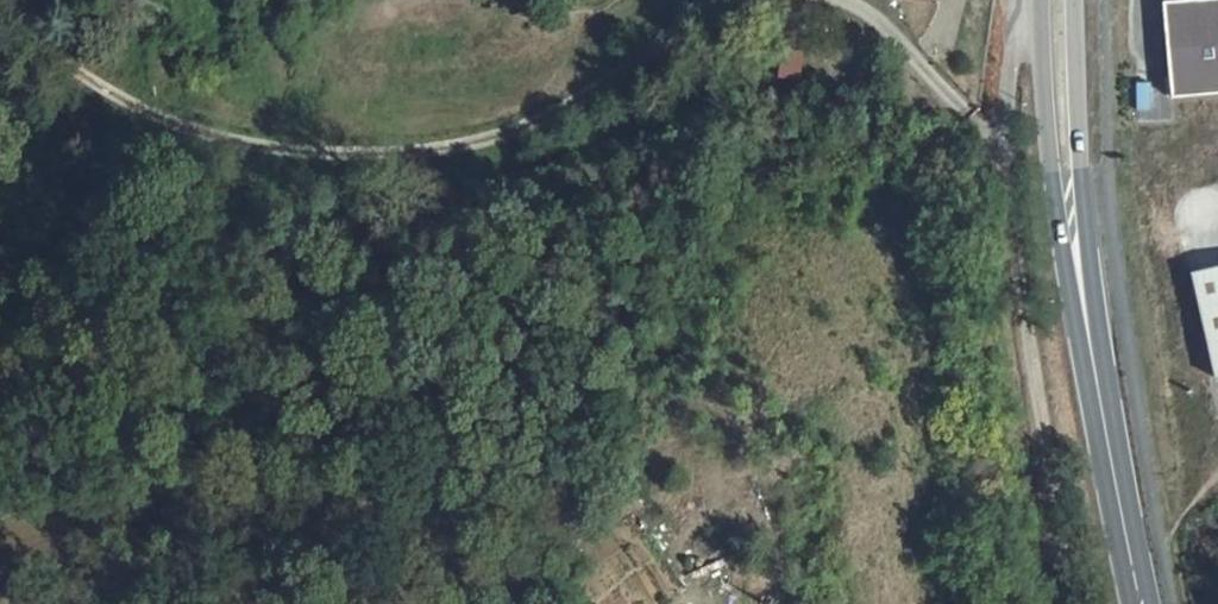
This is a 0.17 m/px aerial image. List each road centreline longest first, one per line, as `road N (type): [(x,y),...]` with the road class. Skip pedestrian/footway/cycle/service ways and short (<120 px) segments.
road 1 (track): [(38,0),(58,53),(103,86),(183,120),(290,147),(383,154),(498,134),(743,0)]
road 2 (track): [(1062,37),(1013,41),(1005,160),(1064,603)]
road 3 (primary): [(1058,0),(1084,314),(1142,603)]
road 4 (track): [(838,0),(876,19),(1005,160)]

